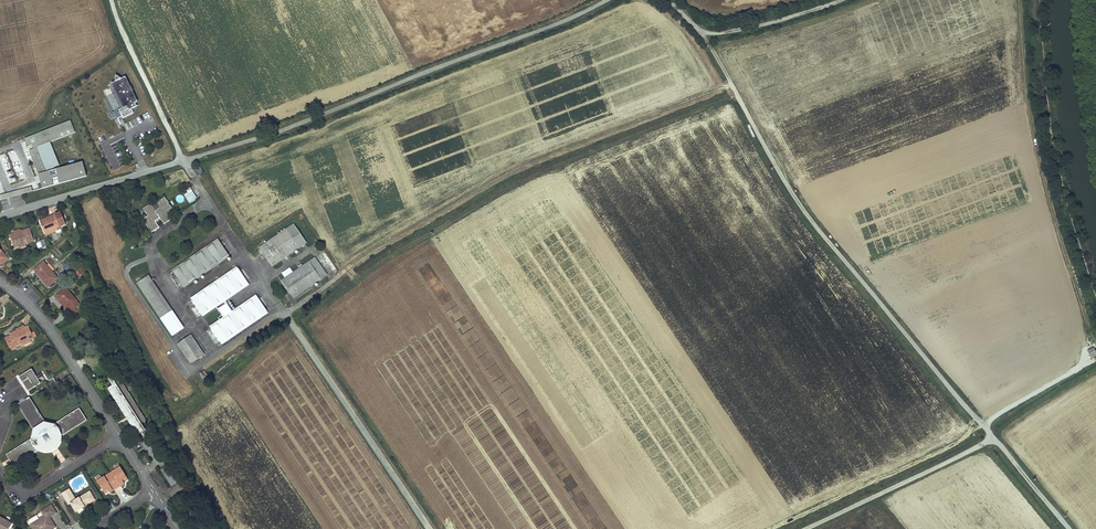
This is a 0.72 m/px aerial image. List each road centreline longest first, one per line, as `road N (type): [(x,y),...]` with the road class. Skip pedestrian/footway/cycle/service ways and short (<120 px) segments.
road 1 (track): [(994,439),(796,203),(700,30)]
road 2 (track): [(185,161),(605,0)]
road 3 (track): [(805,528),(994,439),(1071,528)]
road 4 (residential): [(153,490),(49,328),(0,280)]
road 5 (unclassified): [(0,217),(185,161)]
road 6 (track): [(114,0),(185,161)]
road 7 (track): [(700,30),(752,29),(841,0)]

